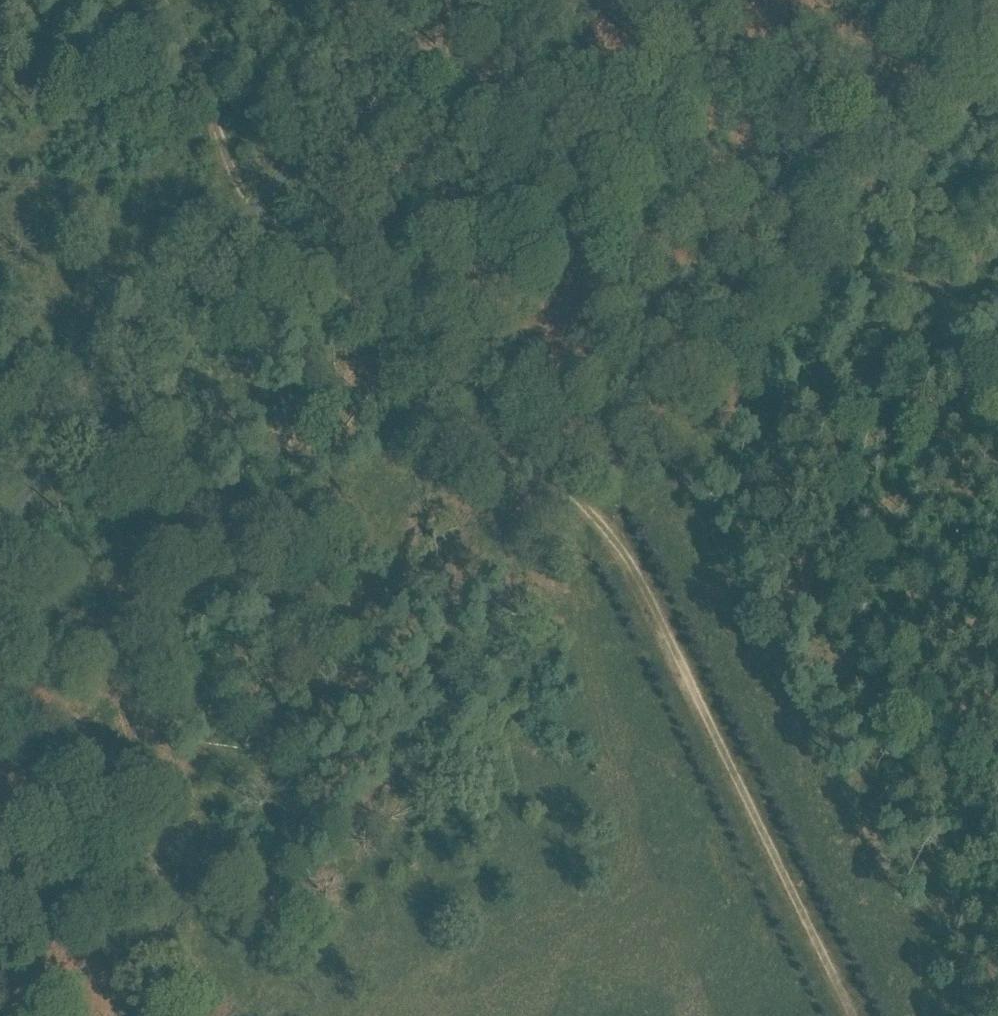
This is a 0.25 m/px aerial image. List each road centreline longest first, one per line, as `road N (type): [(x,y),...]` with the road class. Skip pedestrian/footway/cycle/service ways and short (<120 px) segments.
road 1 (track): [(856,1015),(620,536),(257,202)]
road 2 (unclassified): [(0,525),(418,0)]
road 3 (track): [(159,0),(257,202)]

